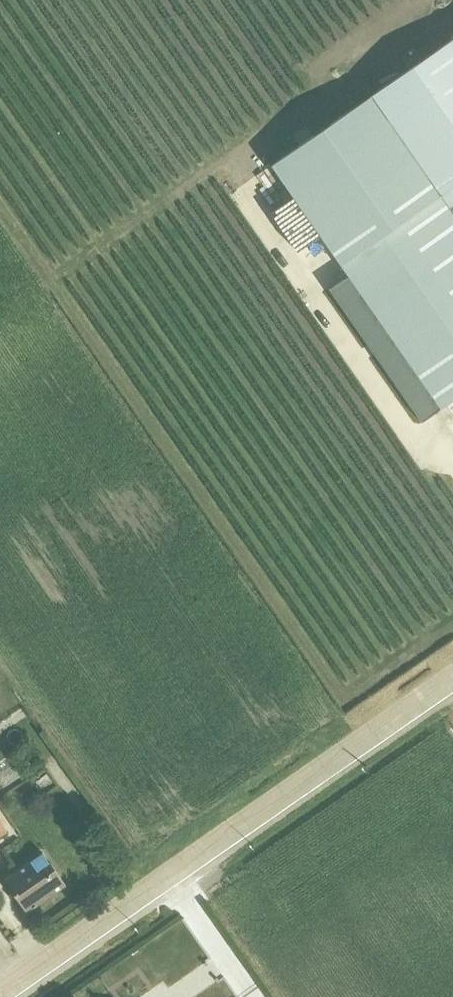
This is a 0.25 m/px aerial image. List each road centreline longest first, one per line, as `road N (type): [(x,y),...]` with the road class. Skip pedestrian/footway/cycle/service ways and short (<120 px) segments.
road 1 (tertiary): [(0,991),(452,676)]

